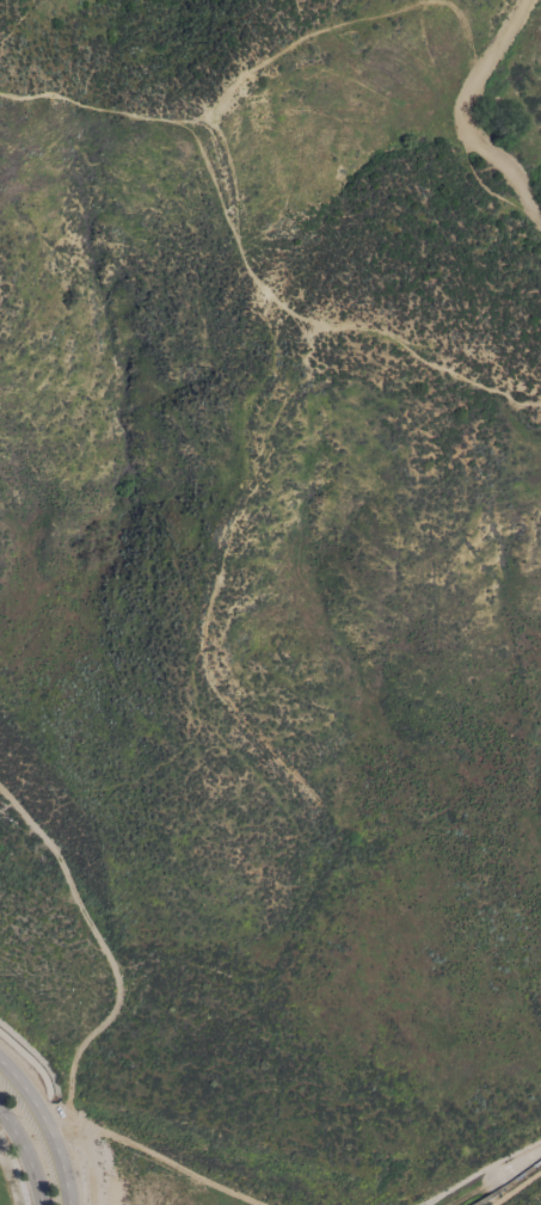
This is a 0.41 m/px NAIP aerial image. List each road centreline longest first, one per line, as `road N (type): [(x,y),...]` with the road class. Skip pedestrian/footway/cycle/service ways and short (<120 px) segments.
road 1 (track): [(540,406),(462,381),(279,285),(234,234),(195,141),(182,129),(0,78)]
road 2 (track): [(0,787),(57,859),(116,982),(55,1127),(154,1152),(256,1204)]
road 3 (track): [(540,221),(522,185),(475,142),(466,119),(475,75),(522,0)]
road 4 (tertiary): [(68,1204),(44,1119),(7,1068)]

